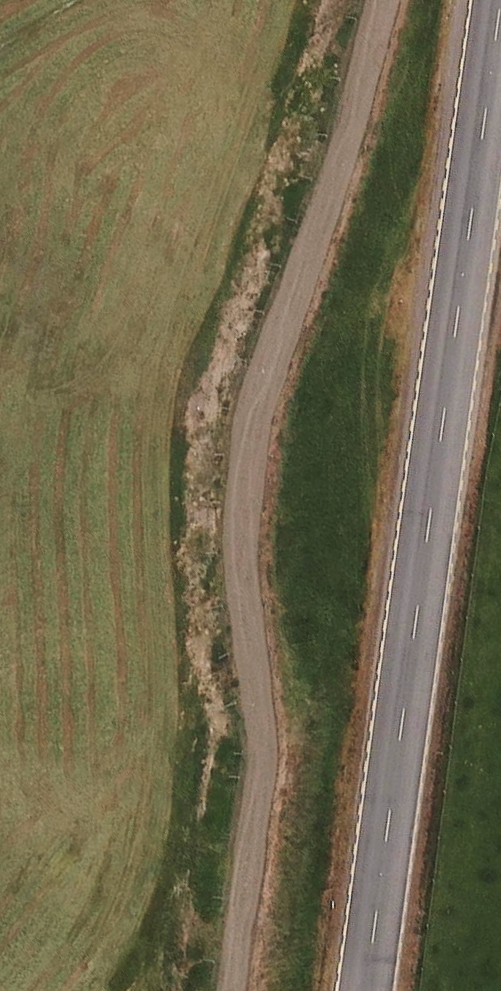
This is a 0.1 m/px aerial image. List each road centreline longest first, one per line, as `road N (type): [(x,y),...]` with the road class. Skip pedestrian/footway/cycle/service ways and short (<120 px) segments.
road 1 (track): [(384,0),(245,460),(256,750),(233,990)]
road 2 (secondary): [(372,990),(500,29)]

